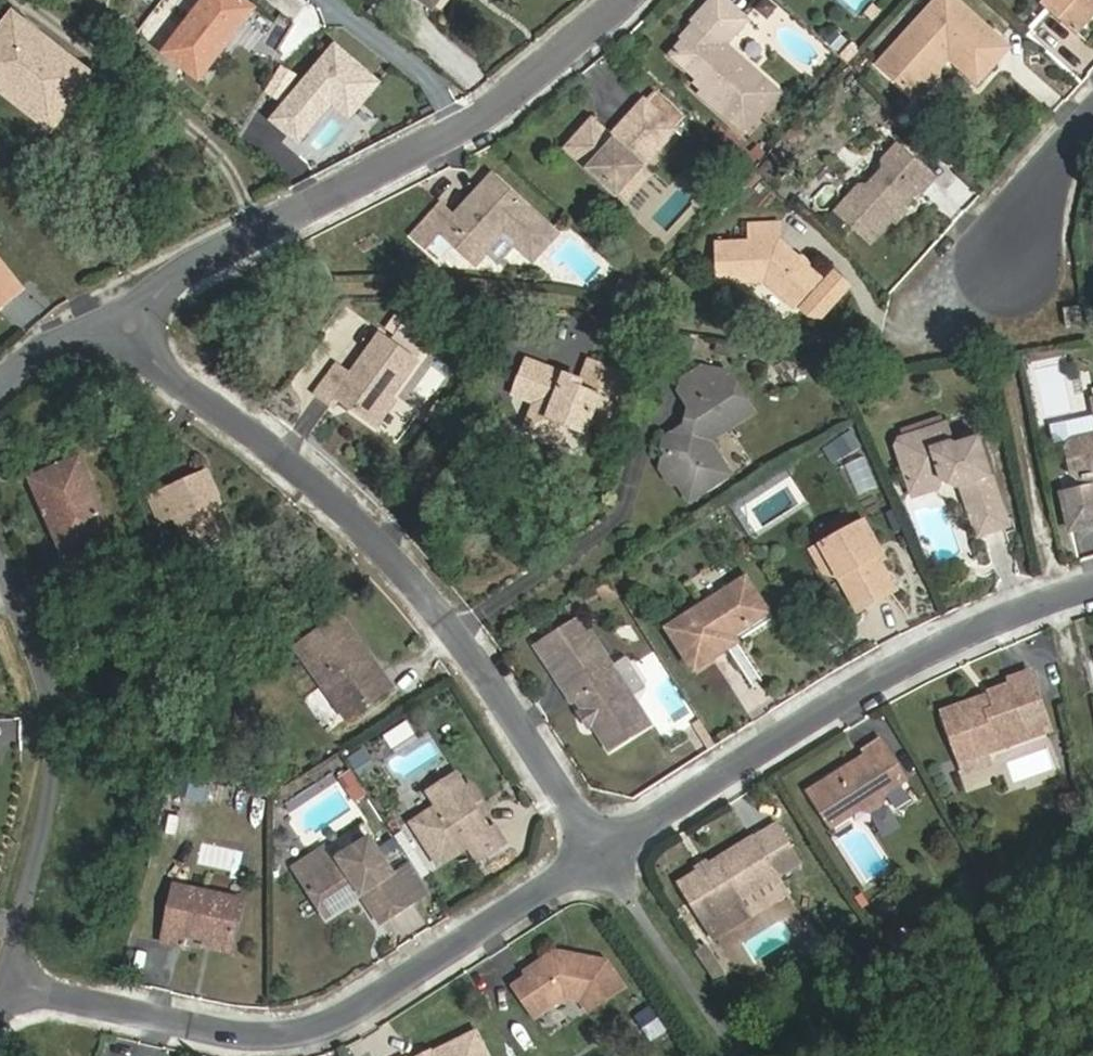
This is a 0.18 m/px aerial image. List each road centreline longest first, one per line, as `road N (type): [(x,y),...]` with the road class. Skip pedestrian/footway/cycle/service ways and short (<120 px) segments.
road 1 (residential): [(128,330),(162,371),(328,494),(409,576),(458,632),(600,855)]
road 2 (residential): [(0,983),(230,1036),(304,1034),(351,1013),(600,855)]
road 3 (residential): [(128,330),(177,278),(504,100),(622,0)]
road 4 (residential): [(600,855),(898,666),(1092,586)]
road 5 (residential): [(0,979),(47,809),(53,748),(41,671),(0,576)]
road 6 (residential): [(1092,112),(1022,212),(1010,264)]
road 7 (residential): [(0,383),(51,344),(128,330)]

